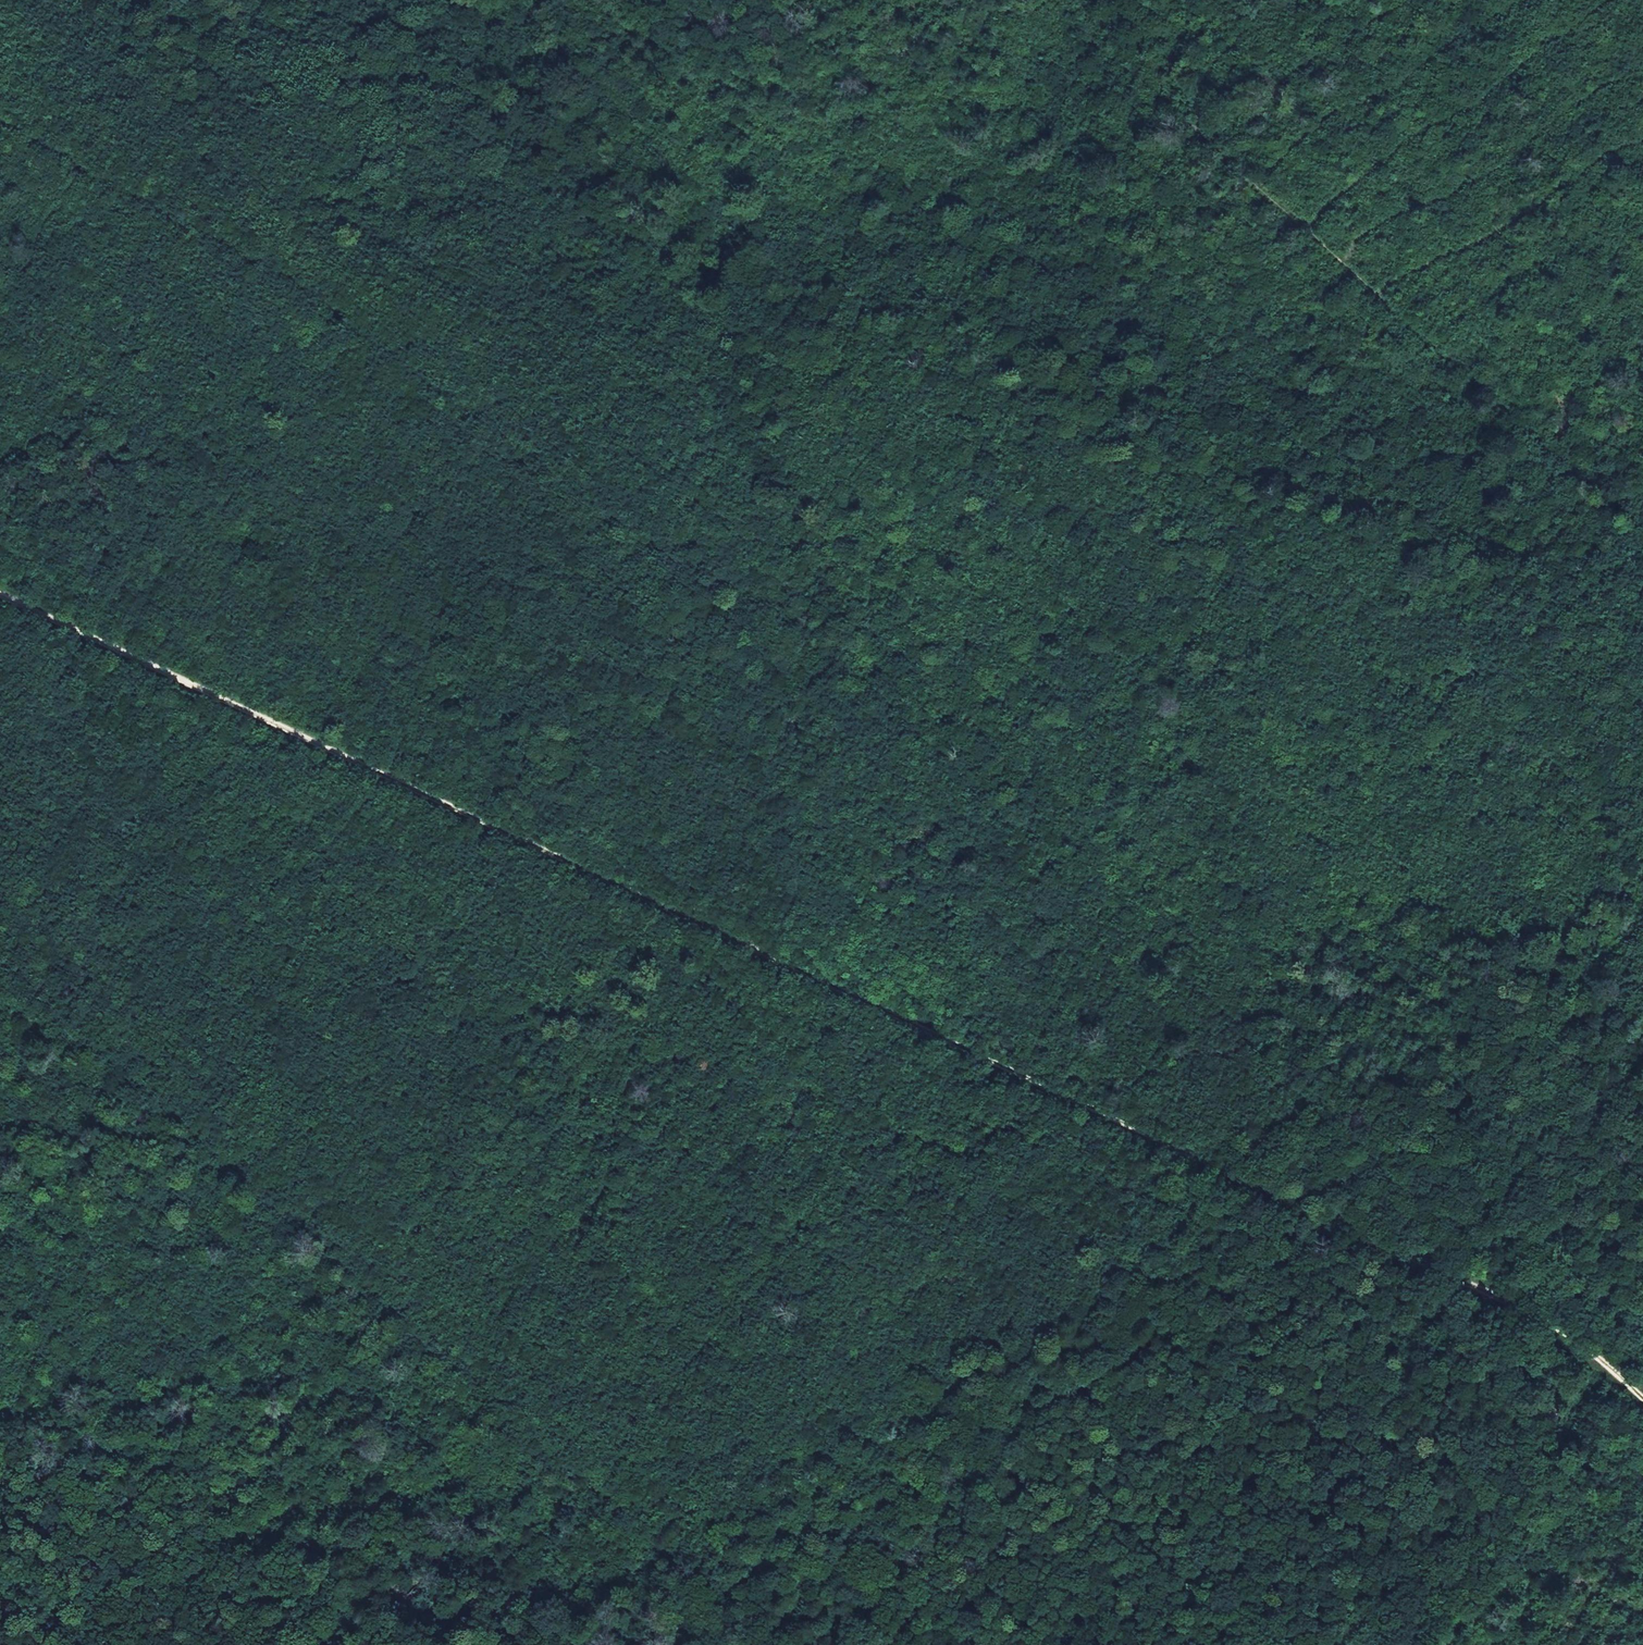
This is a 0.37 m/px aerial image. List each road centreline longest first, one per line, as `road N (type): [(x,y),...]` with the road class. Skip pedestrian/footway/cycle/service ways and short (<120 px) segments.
road 1 (track): [(0,598),(1280,1197)]
road 2 (track): [(786,619),(761,494),(718,388),(700,297),(674,231),(470,76),(400,0)]
road 3 (track): [(1371,1239),(1506,1301),(1642,1402)]

